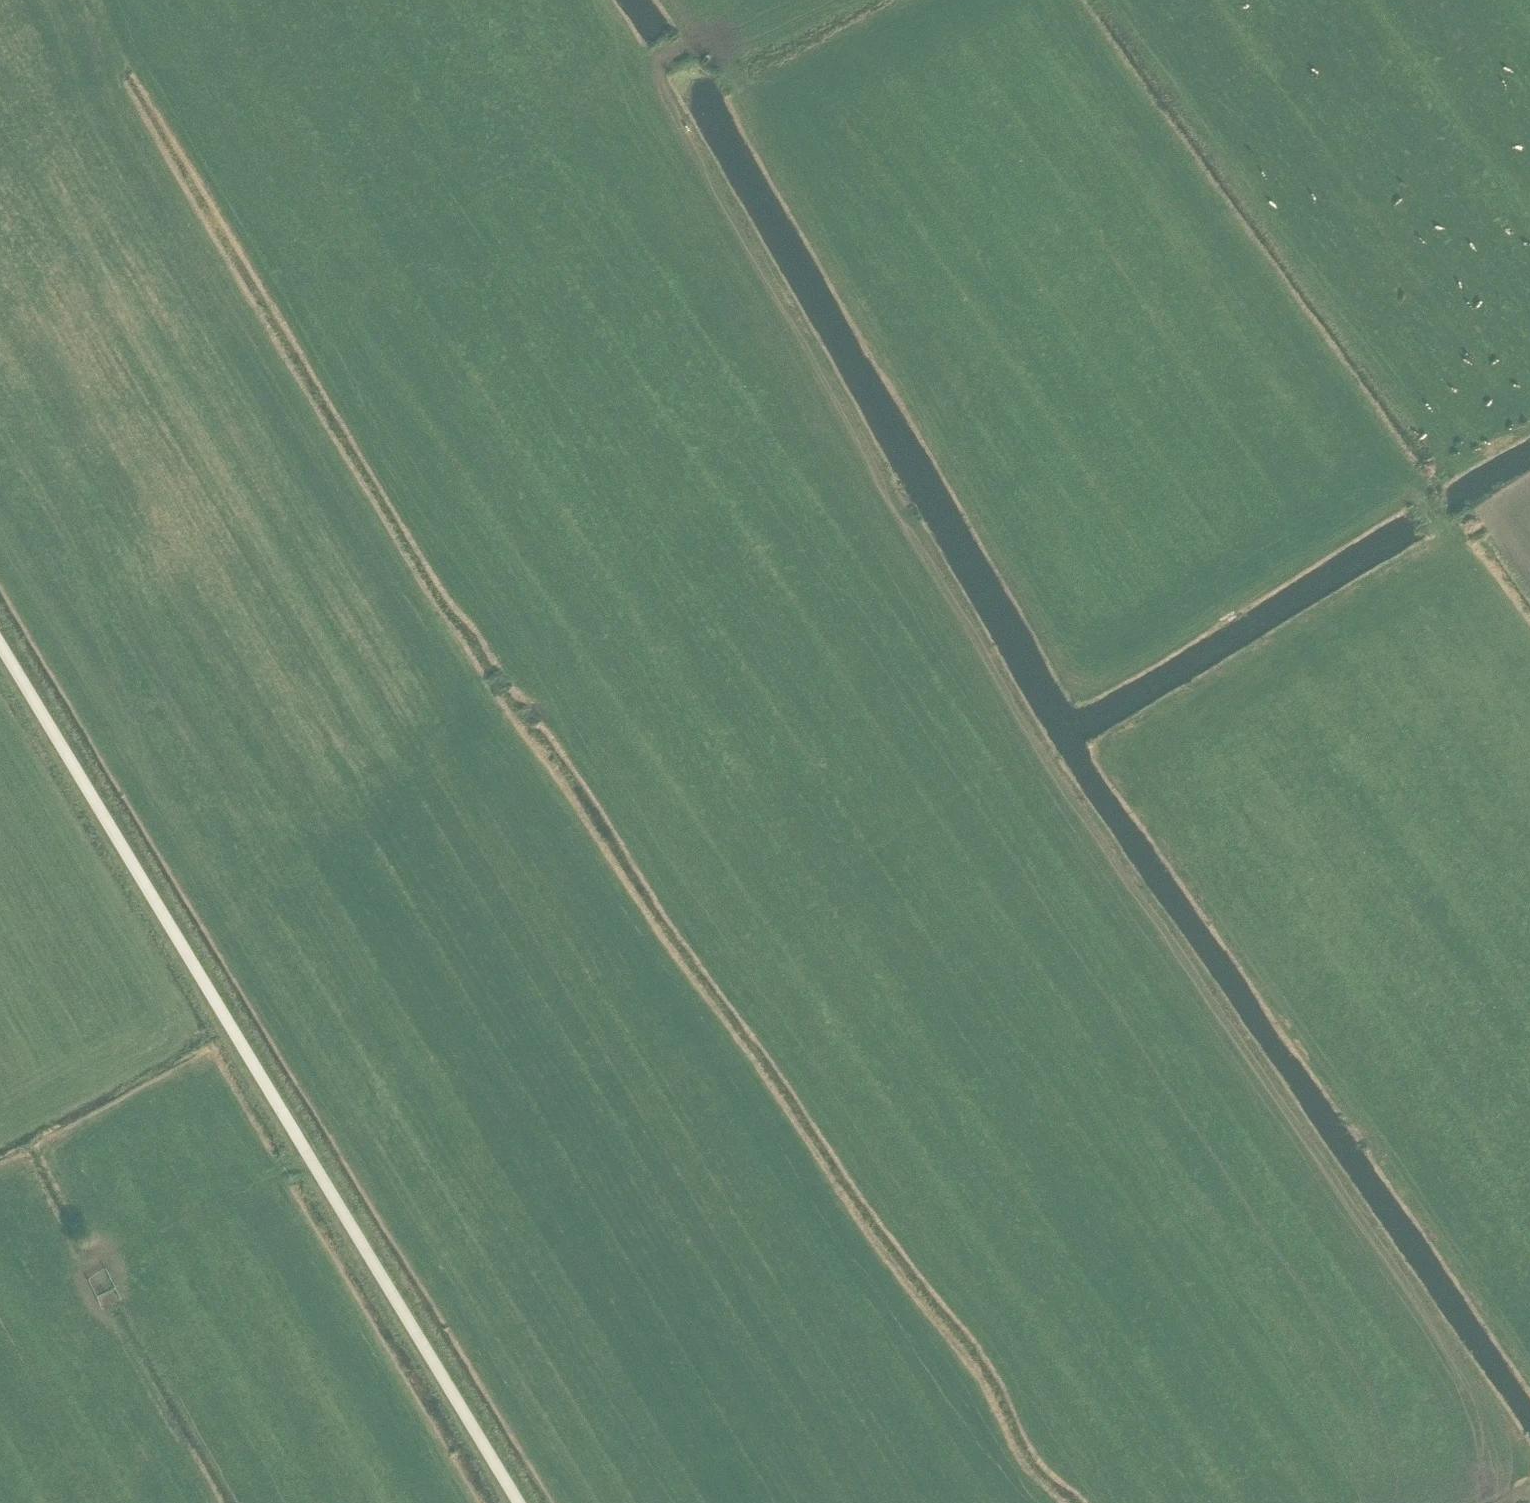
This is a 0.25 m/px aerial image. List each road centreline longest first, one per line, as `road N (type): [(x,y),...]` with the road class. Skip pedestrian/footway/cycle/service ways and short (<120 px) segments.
road 1 (unclassified): [(521,1502),(0,641)]

